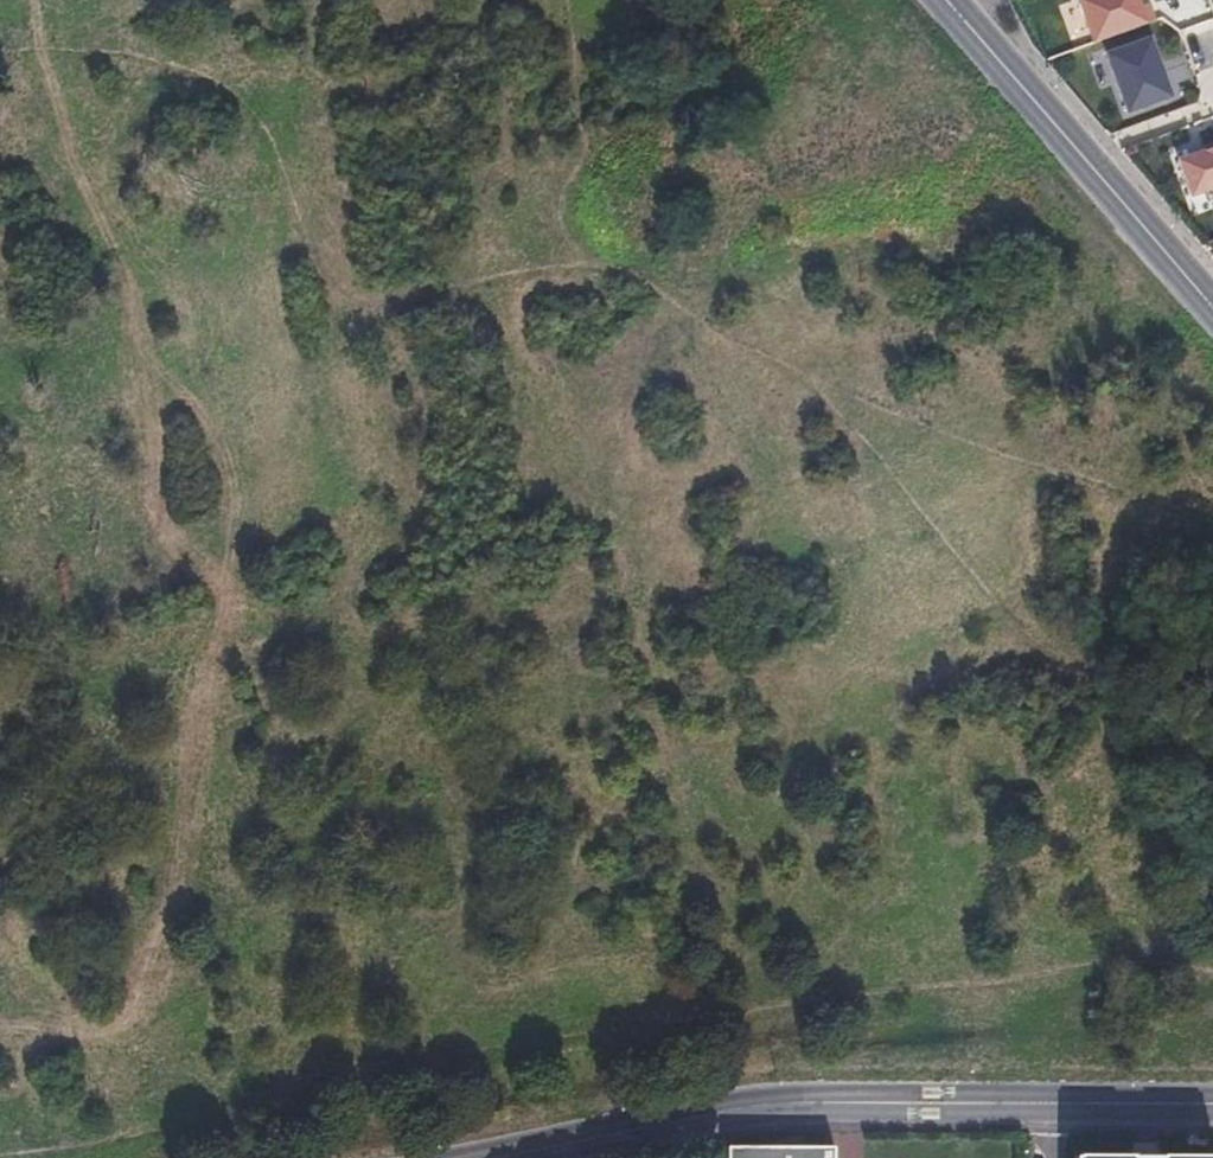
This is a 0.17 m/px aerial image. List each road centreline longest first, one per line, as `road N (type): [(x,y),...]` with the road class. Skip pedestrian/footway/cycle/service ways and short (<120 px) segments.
road 1 (unclassified): [(495,1157),(735,1104),(1212,1109)]
road 2 (secondary): [(1212,306),(952,0)]

